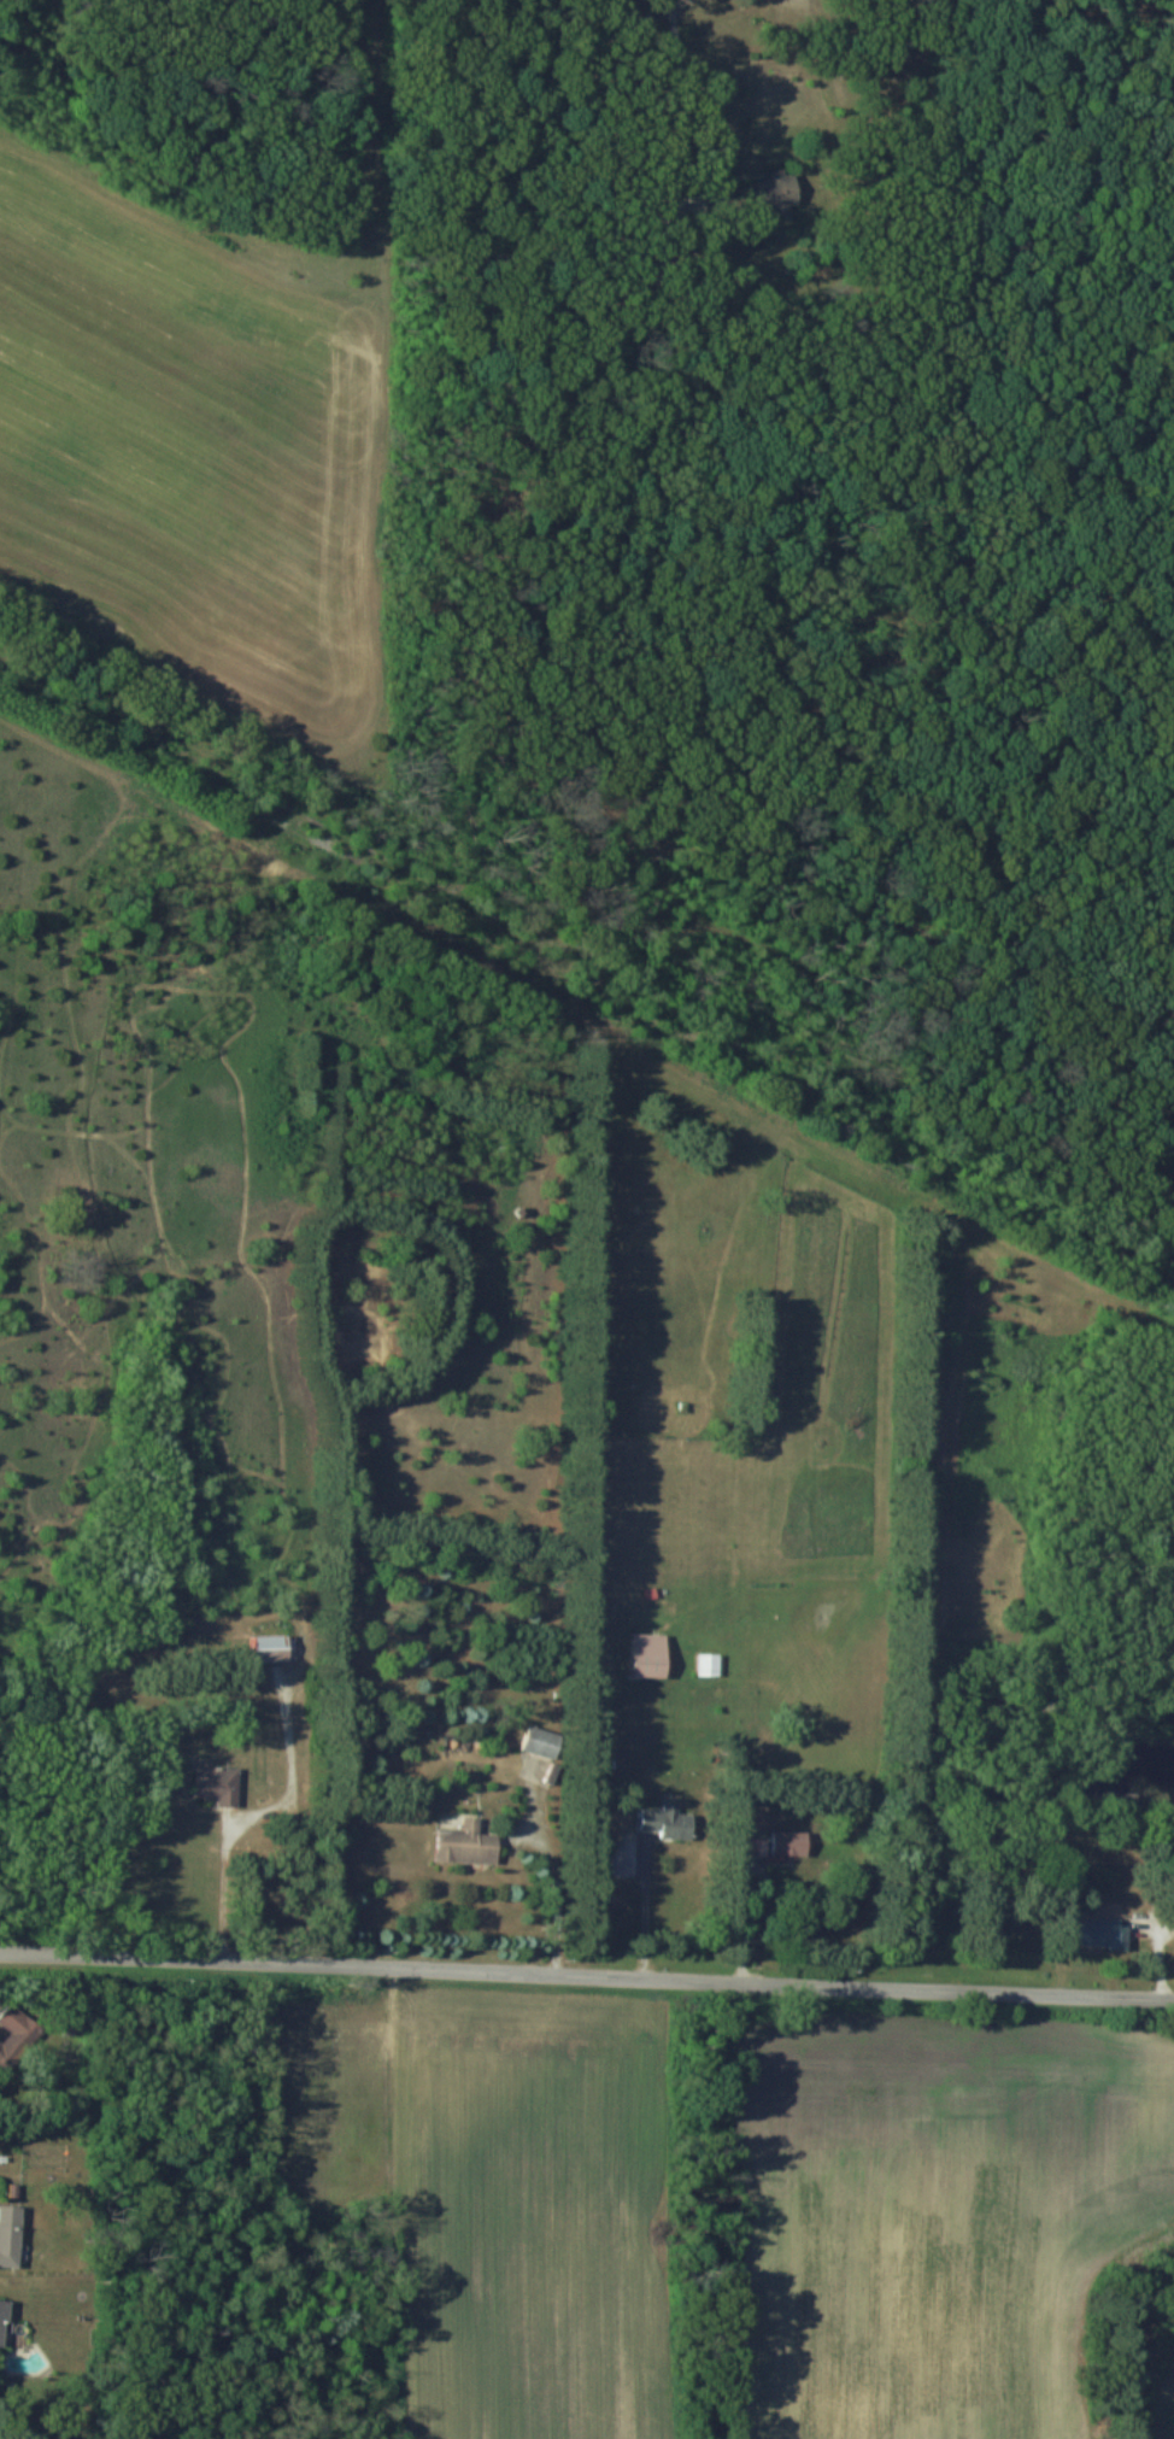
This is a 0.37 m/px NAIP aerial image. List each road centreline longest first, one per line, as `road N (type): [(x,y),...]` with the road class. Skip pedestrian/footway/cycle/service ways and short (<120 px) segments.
road 1 (residential): [(0,1954),(1173,1998)]

